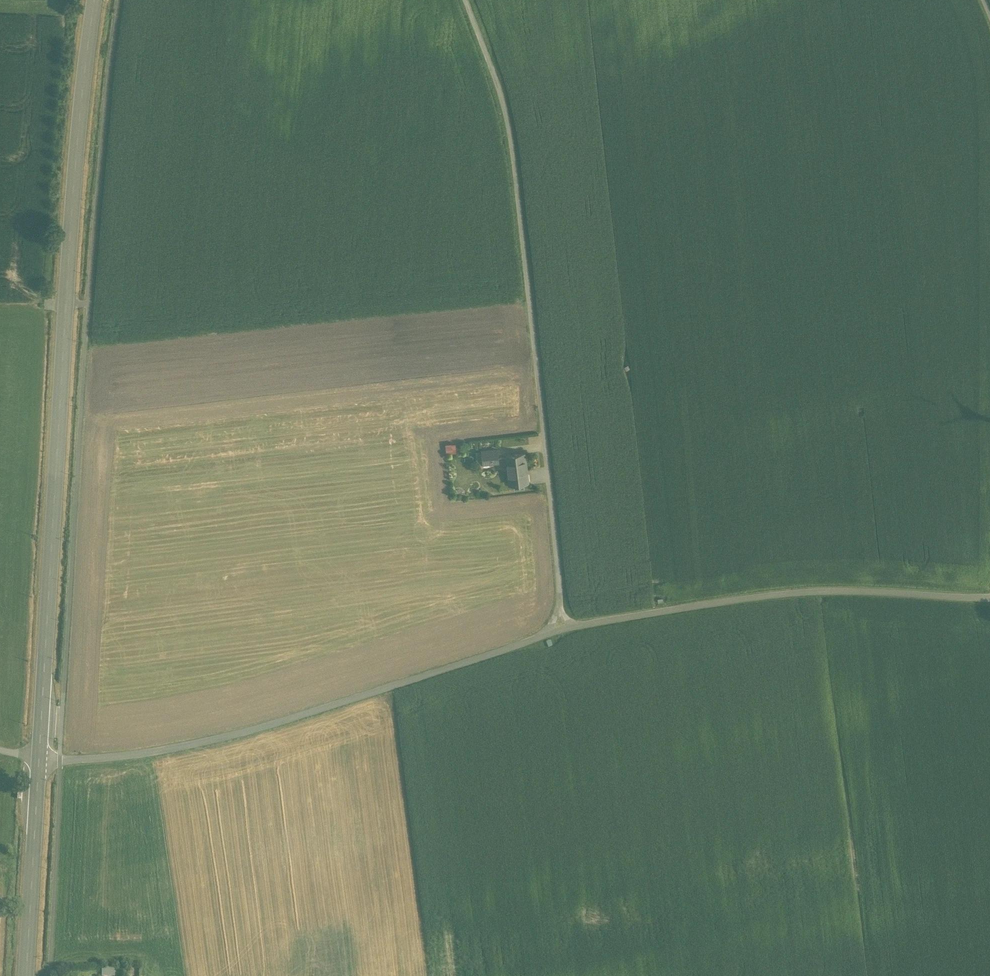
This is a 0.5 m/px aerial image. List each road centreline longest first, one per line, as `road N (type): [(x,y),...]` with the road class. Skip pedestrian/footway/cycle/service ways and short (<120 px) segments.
road 1 (primary): [(39,758),(70,241),(96,0)]
road 2 (unclassified): [(562,629),(513,158),(466,0)]
road 3 (unclassified): [(562,629),(231,735),(121,757),(39,758)]
road 4 (unclassified): [(989,598),(799,592),(562,629)]
road 5 (primary): [(26,975),(39,758)]

